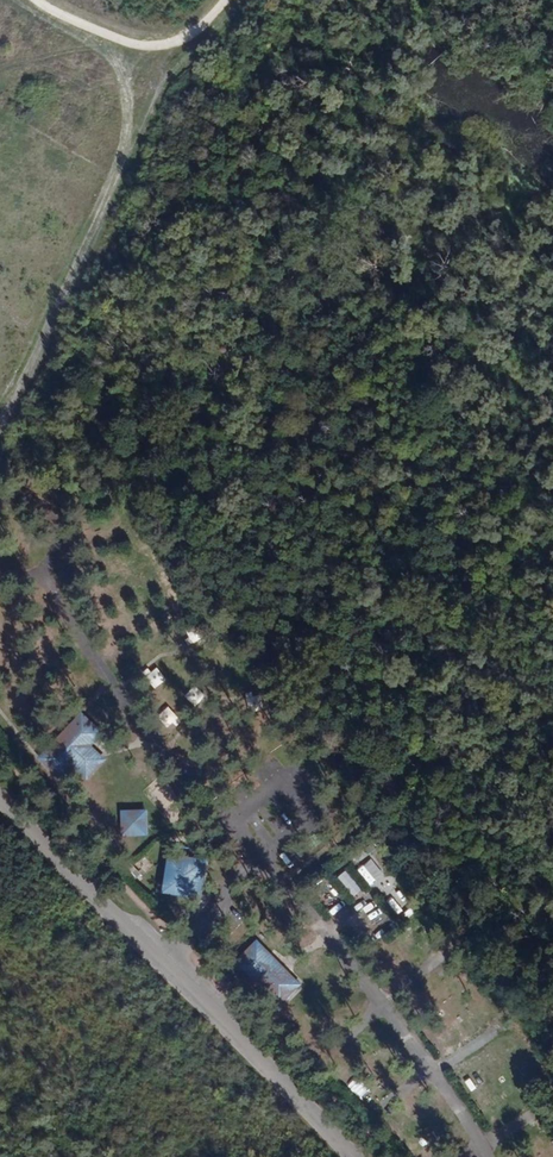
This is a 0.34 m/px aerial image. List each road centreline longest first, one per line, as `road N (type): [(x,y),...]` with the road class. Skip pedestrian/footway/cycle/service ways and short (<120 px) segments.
road 1 (unclassified): [(353,1156),(0,801)]
road 2 (track): [(177,43),(0,430)]
road 3 (track): [(37,0),(135,46),(204,32),(230,0)]

